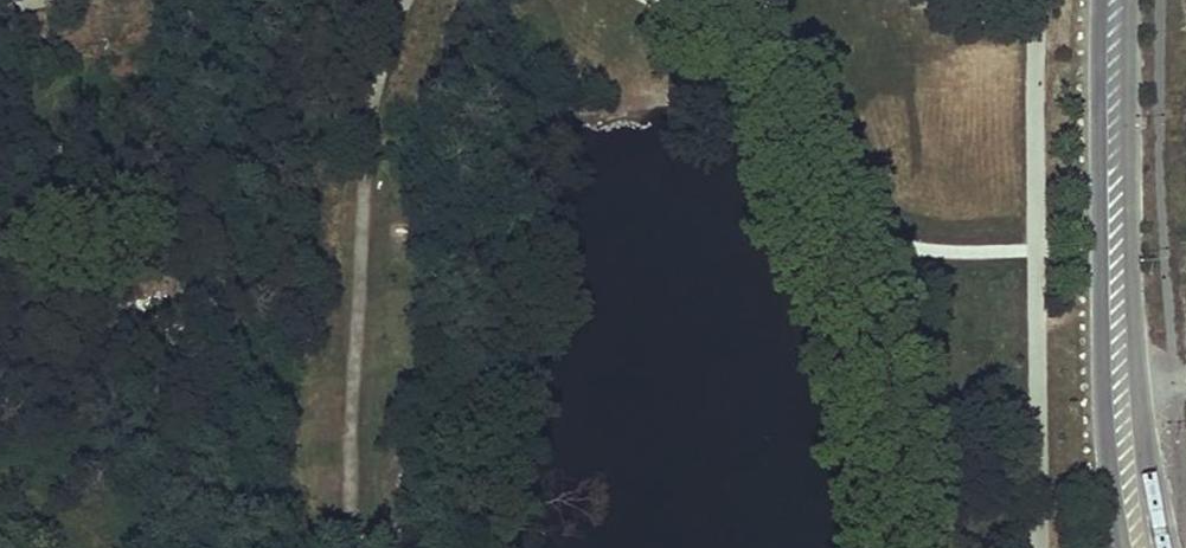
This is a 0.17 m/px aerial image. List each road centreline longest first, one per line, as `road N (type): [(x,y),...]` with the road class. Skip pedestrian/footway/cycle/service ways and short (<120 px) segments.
road 1 (tertiary): [(1141,547),(1122,427),(1121,0)]

